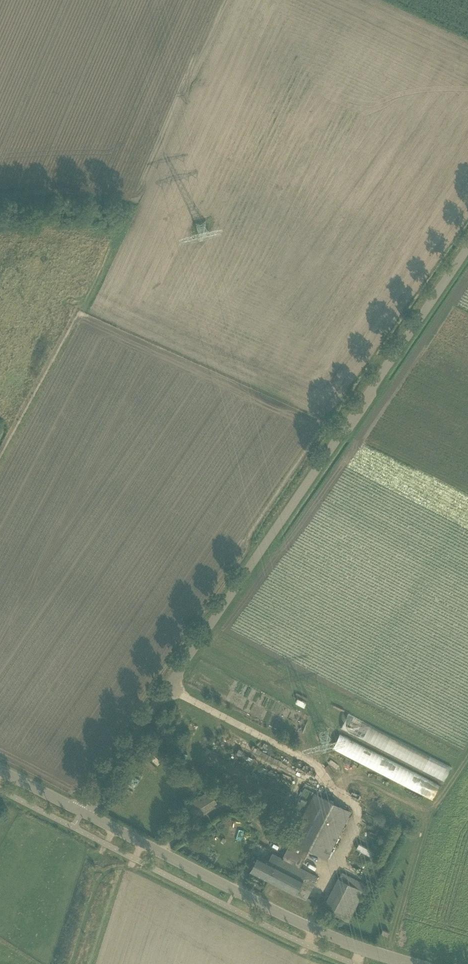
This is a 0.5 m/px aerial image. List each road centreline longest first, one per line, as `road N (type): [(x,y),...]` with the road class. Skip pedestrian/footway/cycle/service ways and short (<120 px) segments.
road 1 (unclassified): [(83,812),(467,248)]
road 2 (unclassified): [(412,963),(286,918),(83,812)]
road 3 (track): [(467,764),(426,825),(389,957)]

